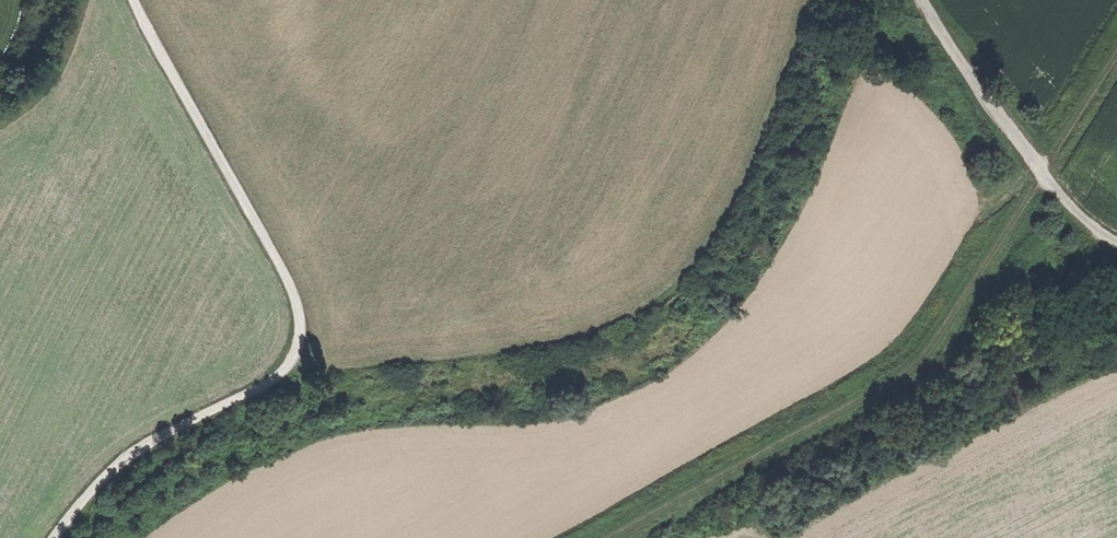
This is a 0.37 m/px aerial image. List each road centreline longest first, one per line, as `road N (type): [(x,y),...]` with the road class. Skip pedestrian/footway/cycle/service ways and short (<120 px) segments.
road 1 (track): [(609,537),(895,379),(923,356),(1116,62)]
road 2 (track): [(137,0),(278,263),(299,307),(302,335),(277,379),(124,461),(58,537)]
road 3 (track): [(1116,240),(1045,176),(923,0)]
road 4 (track): [(75,0),(47,78),(0,119)]

